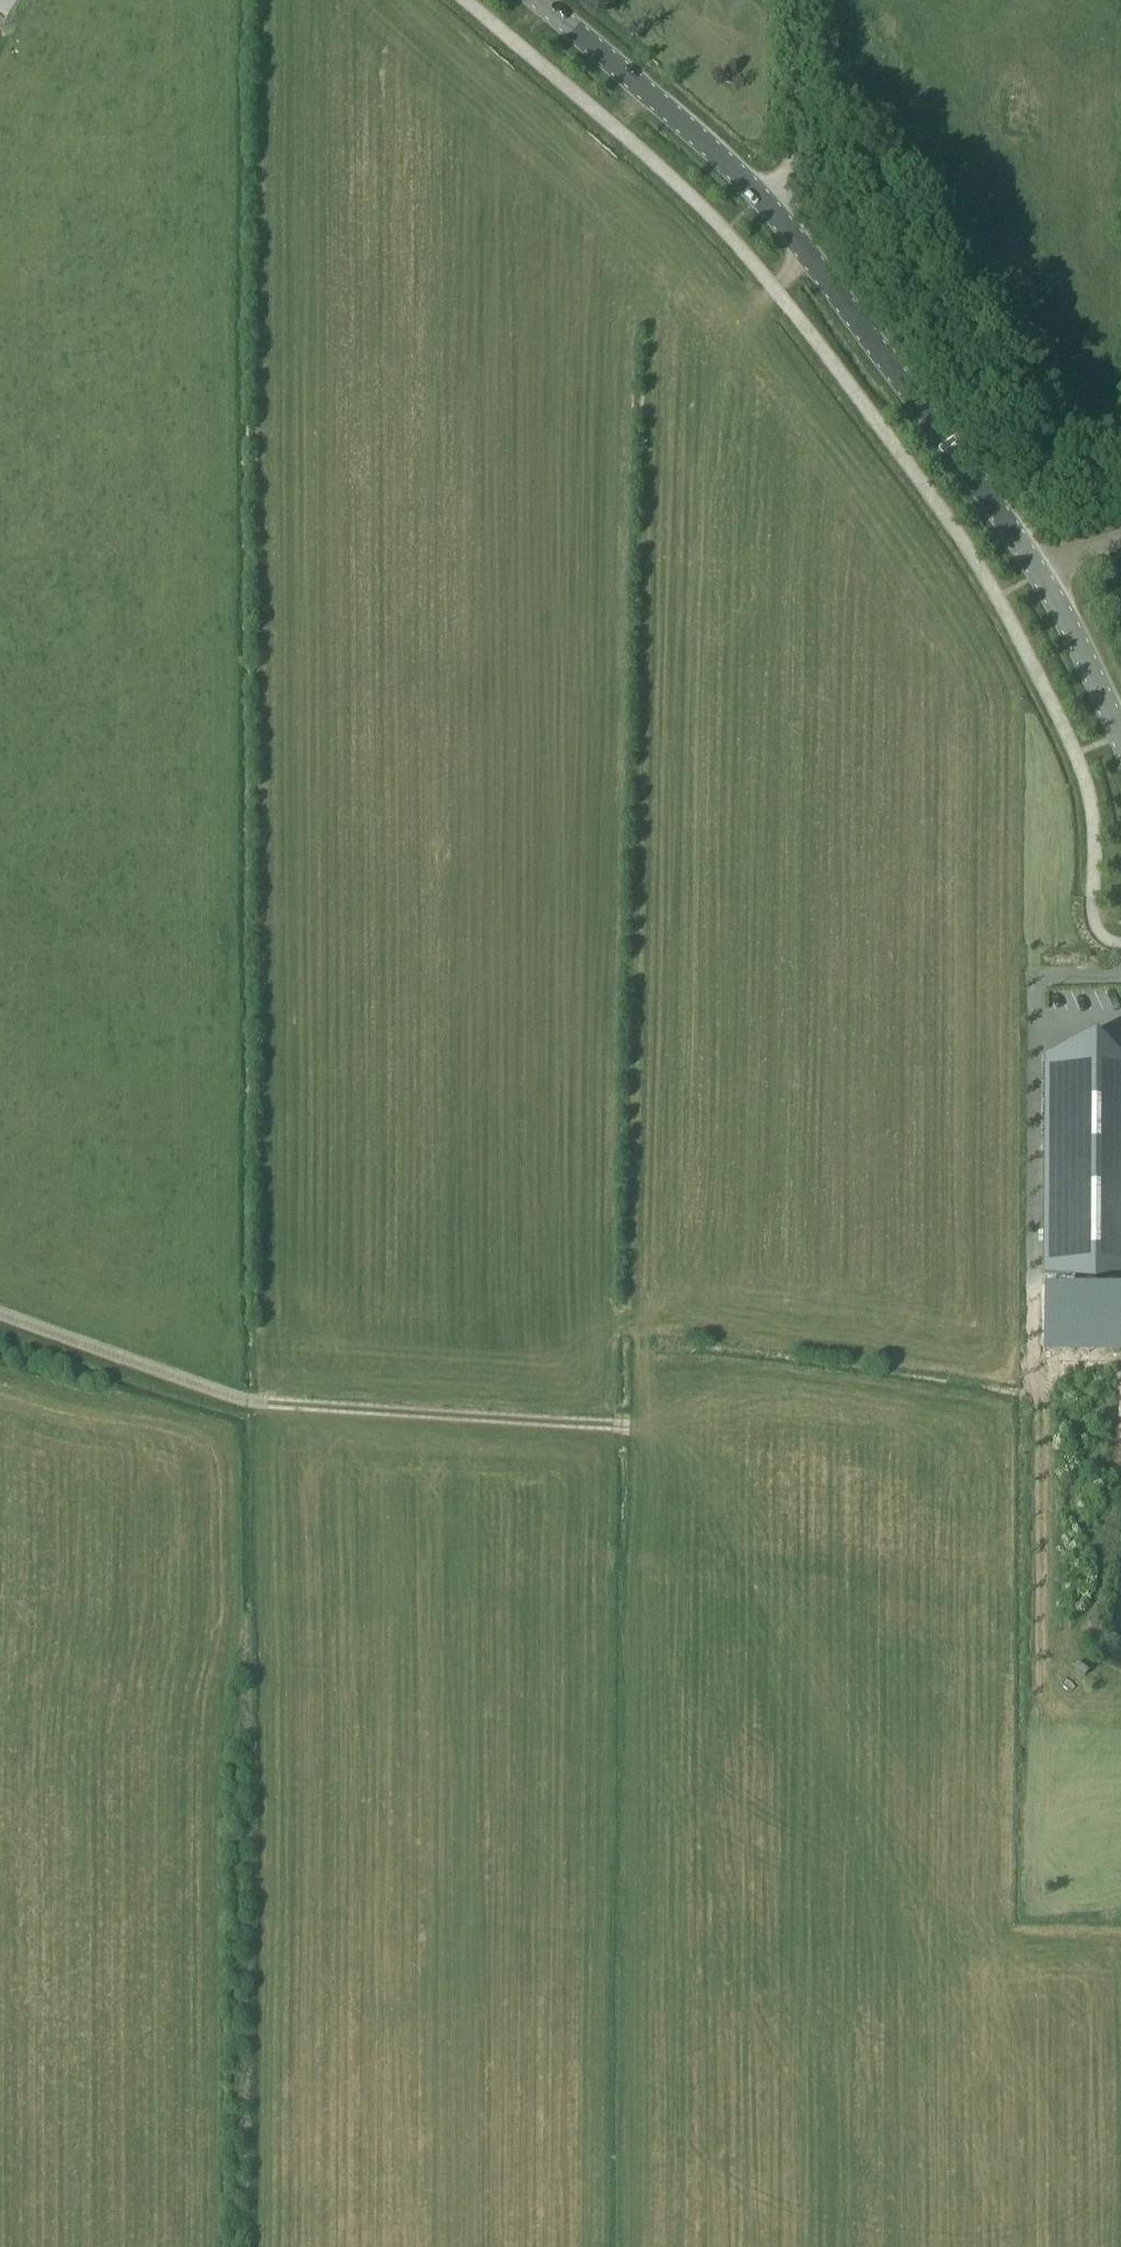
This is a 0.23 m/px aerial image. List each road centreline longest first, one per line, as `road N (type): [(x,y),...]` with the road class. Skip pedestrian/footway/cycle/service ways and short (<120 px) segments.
road 1 (tertiary): [(538,0),(772,213),(1050,588),(1120,732)]
road 2 (track): [(999,602),(1120,539)]

